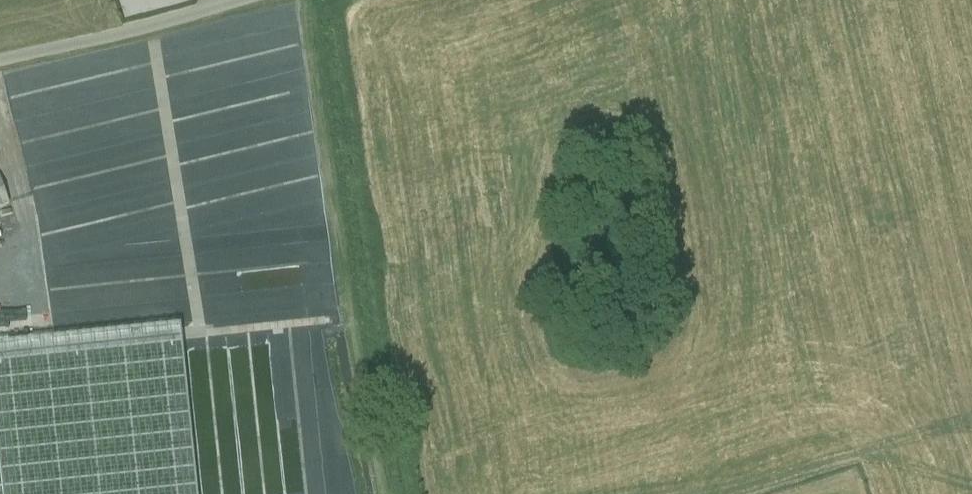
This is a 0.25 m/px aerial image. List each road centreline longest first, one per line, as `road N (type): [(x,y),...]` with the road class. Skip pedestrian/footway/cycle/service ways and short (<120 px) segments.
road 1 (track): [(261,0),(0,67)]

